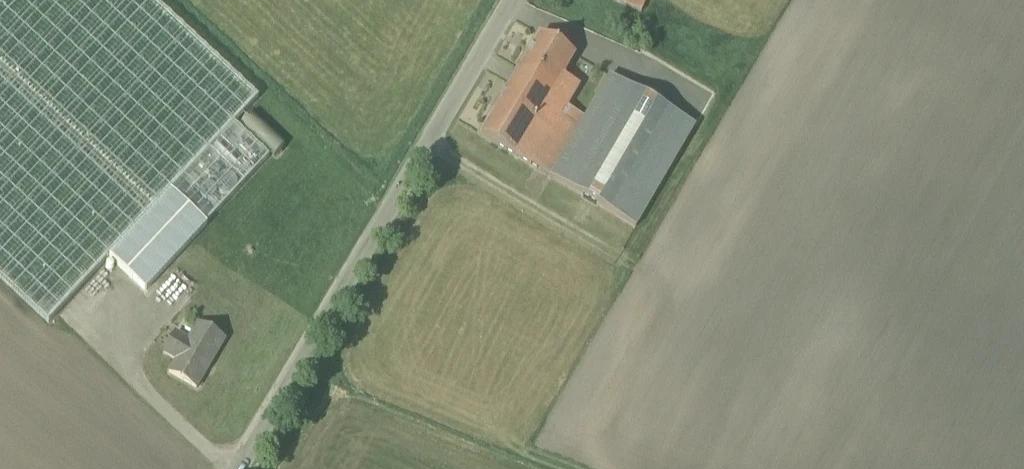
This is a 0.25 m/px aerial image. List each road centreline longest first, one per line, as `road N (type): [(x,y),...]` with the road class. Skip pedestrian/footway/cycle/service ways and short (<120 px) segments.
road 1 (unclassified): [(238,468),(513,0)]

